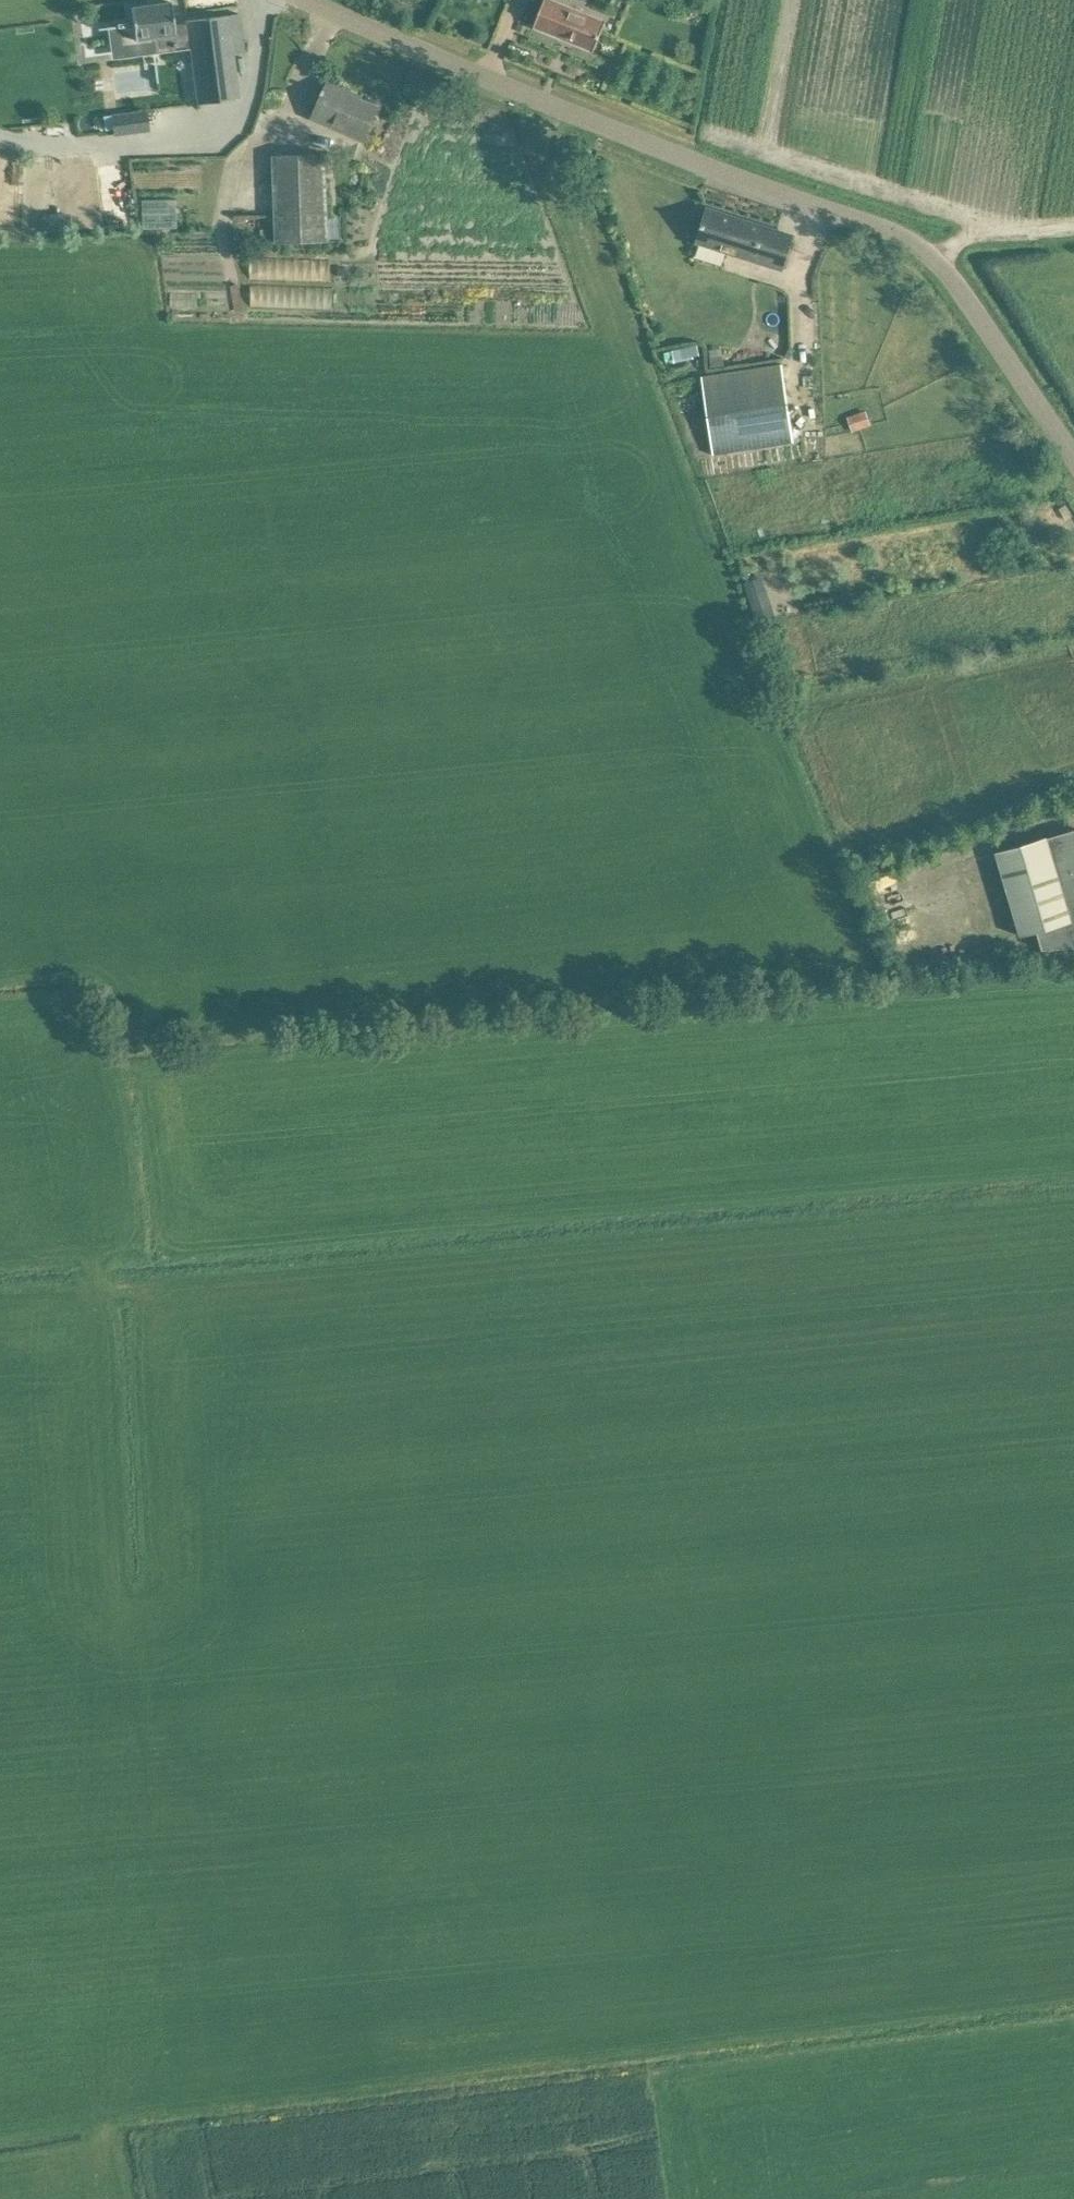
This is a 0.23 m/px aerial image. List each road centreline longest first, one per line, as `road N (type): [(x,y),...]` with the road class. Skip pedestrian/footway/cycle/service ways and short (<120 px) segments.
road 1 (unclassified): [(1073,454),(925,250),(306,0)]

